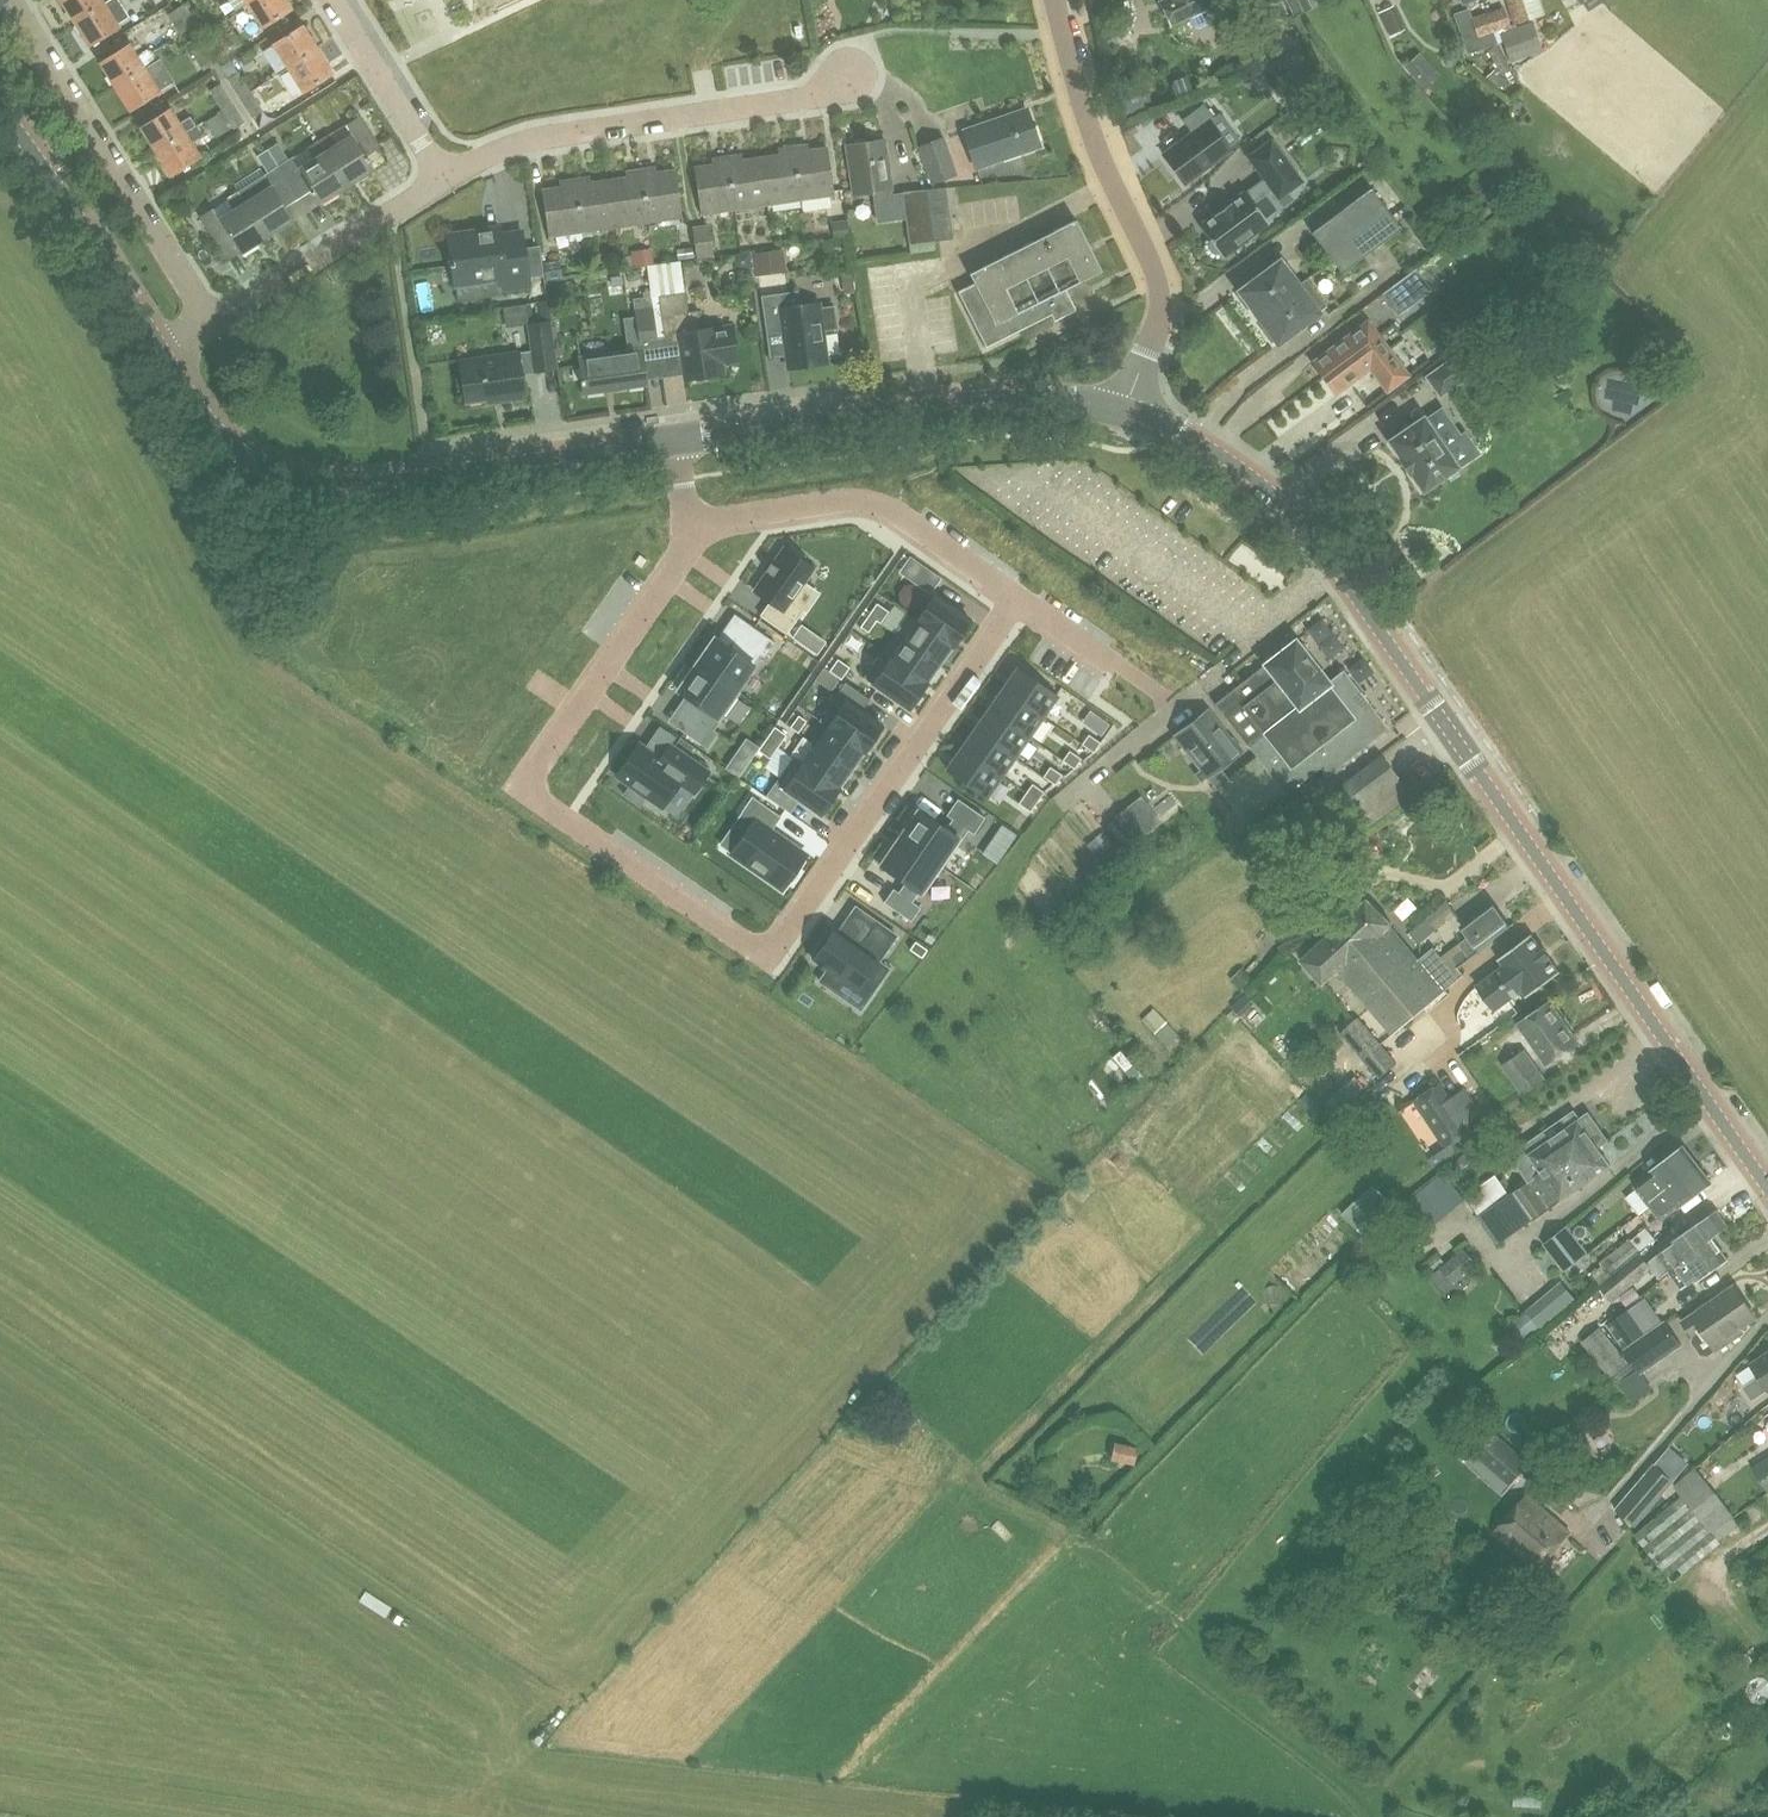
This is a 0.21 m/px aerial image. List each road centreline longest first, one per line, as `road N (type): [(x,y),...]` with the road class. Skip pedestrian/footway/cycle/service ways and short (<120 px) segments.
road 1 (residential): [(688,525),(684,552),(538,769),(533,788),(543,805),(752,948),(786,936),(1020,599)]
road 2 (secondary): [(1767,1191),(1319,544),(1220,455),(1126,413)]
road 3 (secondary): [(675,439),(377,482),(317,481),(274,468),(230,440),(163,351)]
road 4 (secondary): [(1126,413),(1051,398),(985,396),(675,439)]
road 5 (residential): [(1126,413),(1161,296),(1094,138),(1054,0)]
road 6 (residential): [(444,180),(516,143),(806,99),(835,88),(848,72)]
road 7 (residential): [(213,323),(10,0)]
road 8 (residential): [(1020,599),(896,511),(868,500),(688,525)]
road 9 (secondary): [(163,351),(0,108)]
road 10 (residential): [(213,323),(444,180)]
road 11 (residential): [(444,180),(331,0)]

